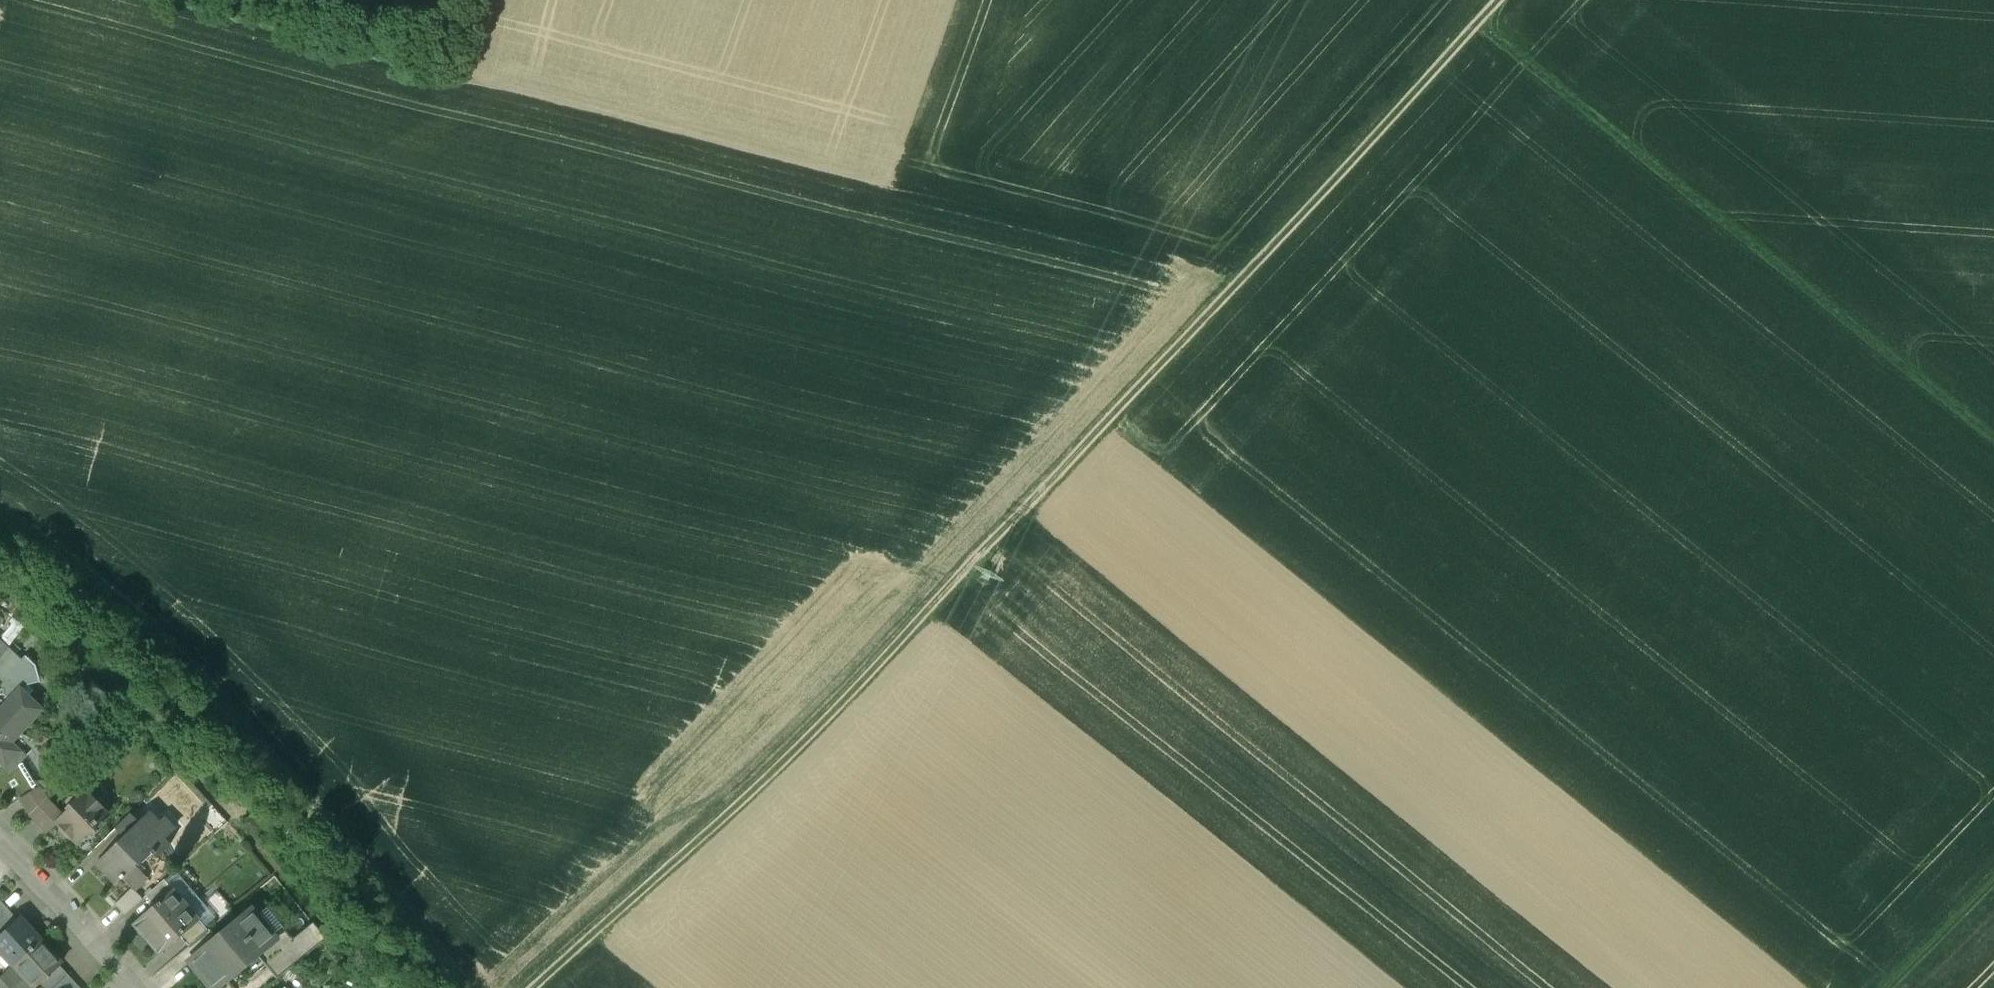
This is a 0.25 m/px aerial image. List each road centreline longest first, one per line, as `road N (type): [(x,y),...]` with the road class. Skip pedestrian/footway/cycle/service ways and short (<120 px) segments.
road 1 (track): [(535,987),(866,680),(1501,0)]
road 2 (track): [(1474,29),(1993,444)]
road 3 (residential): [(0,840),(138,987)]
road 4 (track): [(1900,987),(1993,893)]

